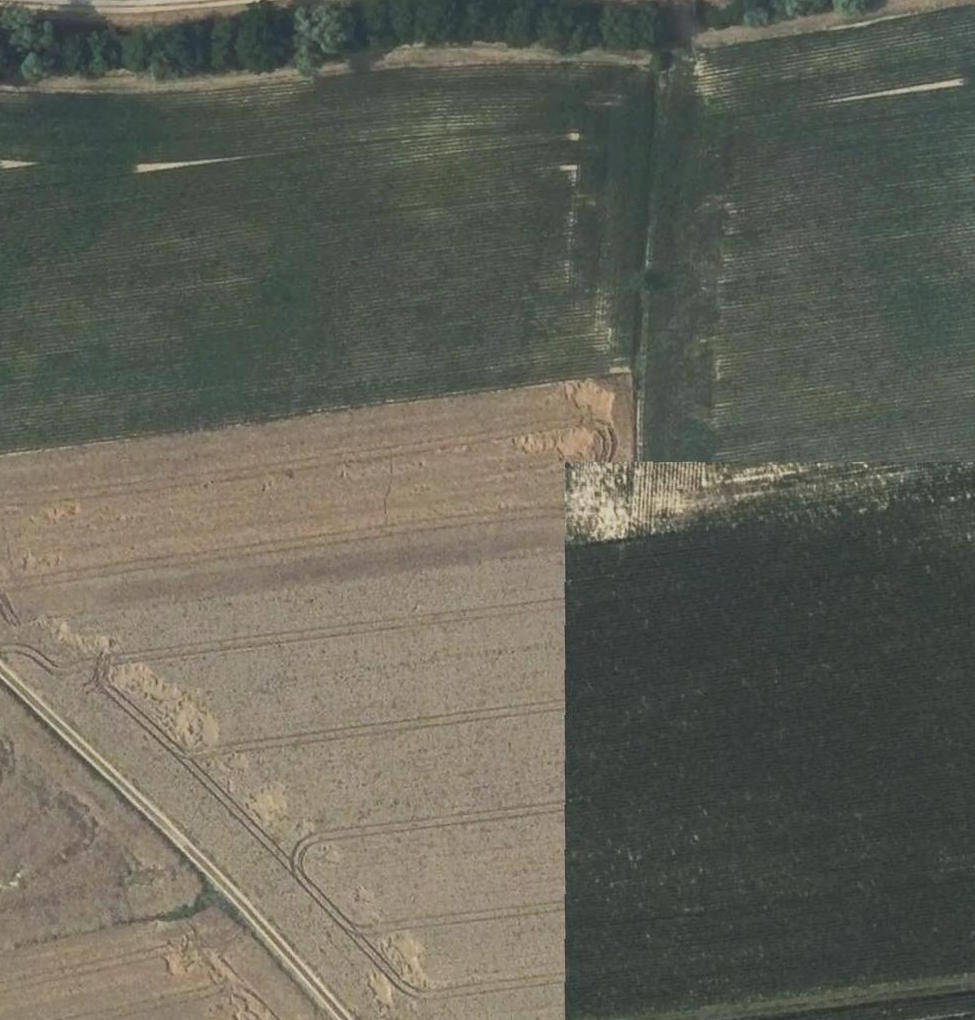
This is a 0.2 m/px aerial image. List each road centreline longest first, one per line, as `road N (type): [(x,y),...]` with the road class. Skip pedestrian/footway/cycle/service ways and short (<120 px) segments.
road 1 (track): [(0,683),(331,1019)]
road 2 (track): [(11,0),(207,0)]

